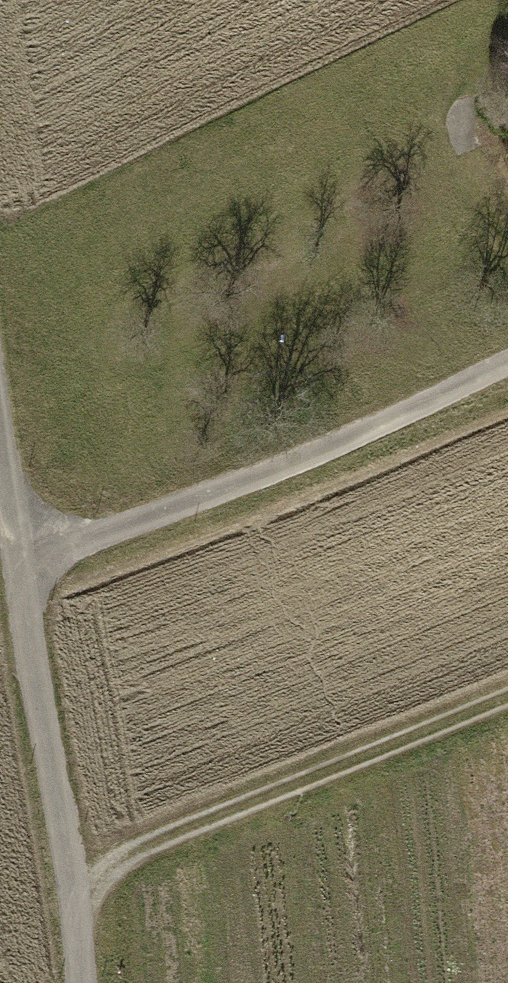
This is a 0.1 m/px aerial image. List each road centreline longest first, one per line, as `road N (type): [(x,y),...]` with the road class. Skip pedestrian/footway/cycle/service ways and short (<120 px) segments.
road 1 (track): [(79,982),(0,392)]
road 2 (track): [(23,559),(351,433),(507,355)]
road 3 (track): [(68,891),(507,702)]

